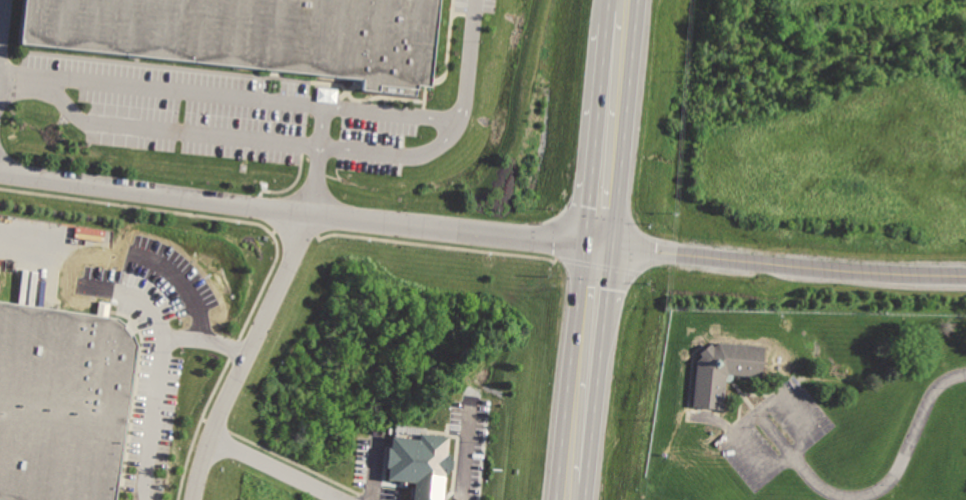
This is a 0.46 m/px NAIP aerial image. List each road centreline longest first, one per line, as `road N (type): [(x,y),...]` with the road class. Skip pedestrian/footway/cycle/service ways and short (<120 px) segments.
road 1 (residential): [(598,248),(0,176)]
road 2 (tertiary): [(965,275),(598,248)]
road 3 (residential): [(308,216),(219,407),(192,499)]
road 4 (primary): [(598,248),(572,499)]
road 5 (primary): [(621,31),(598,248)]

